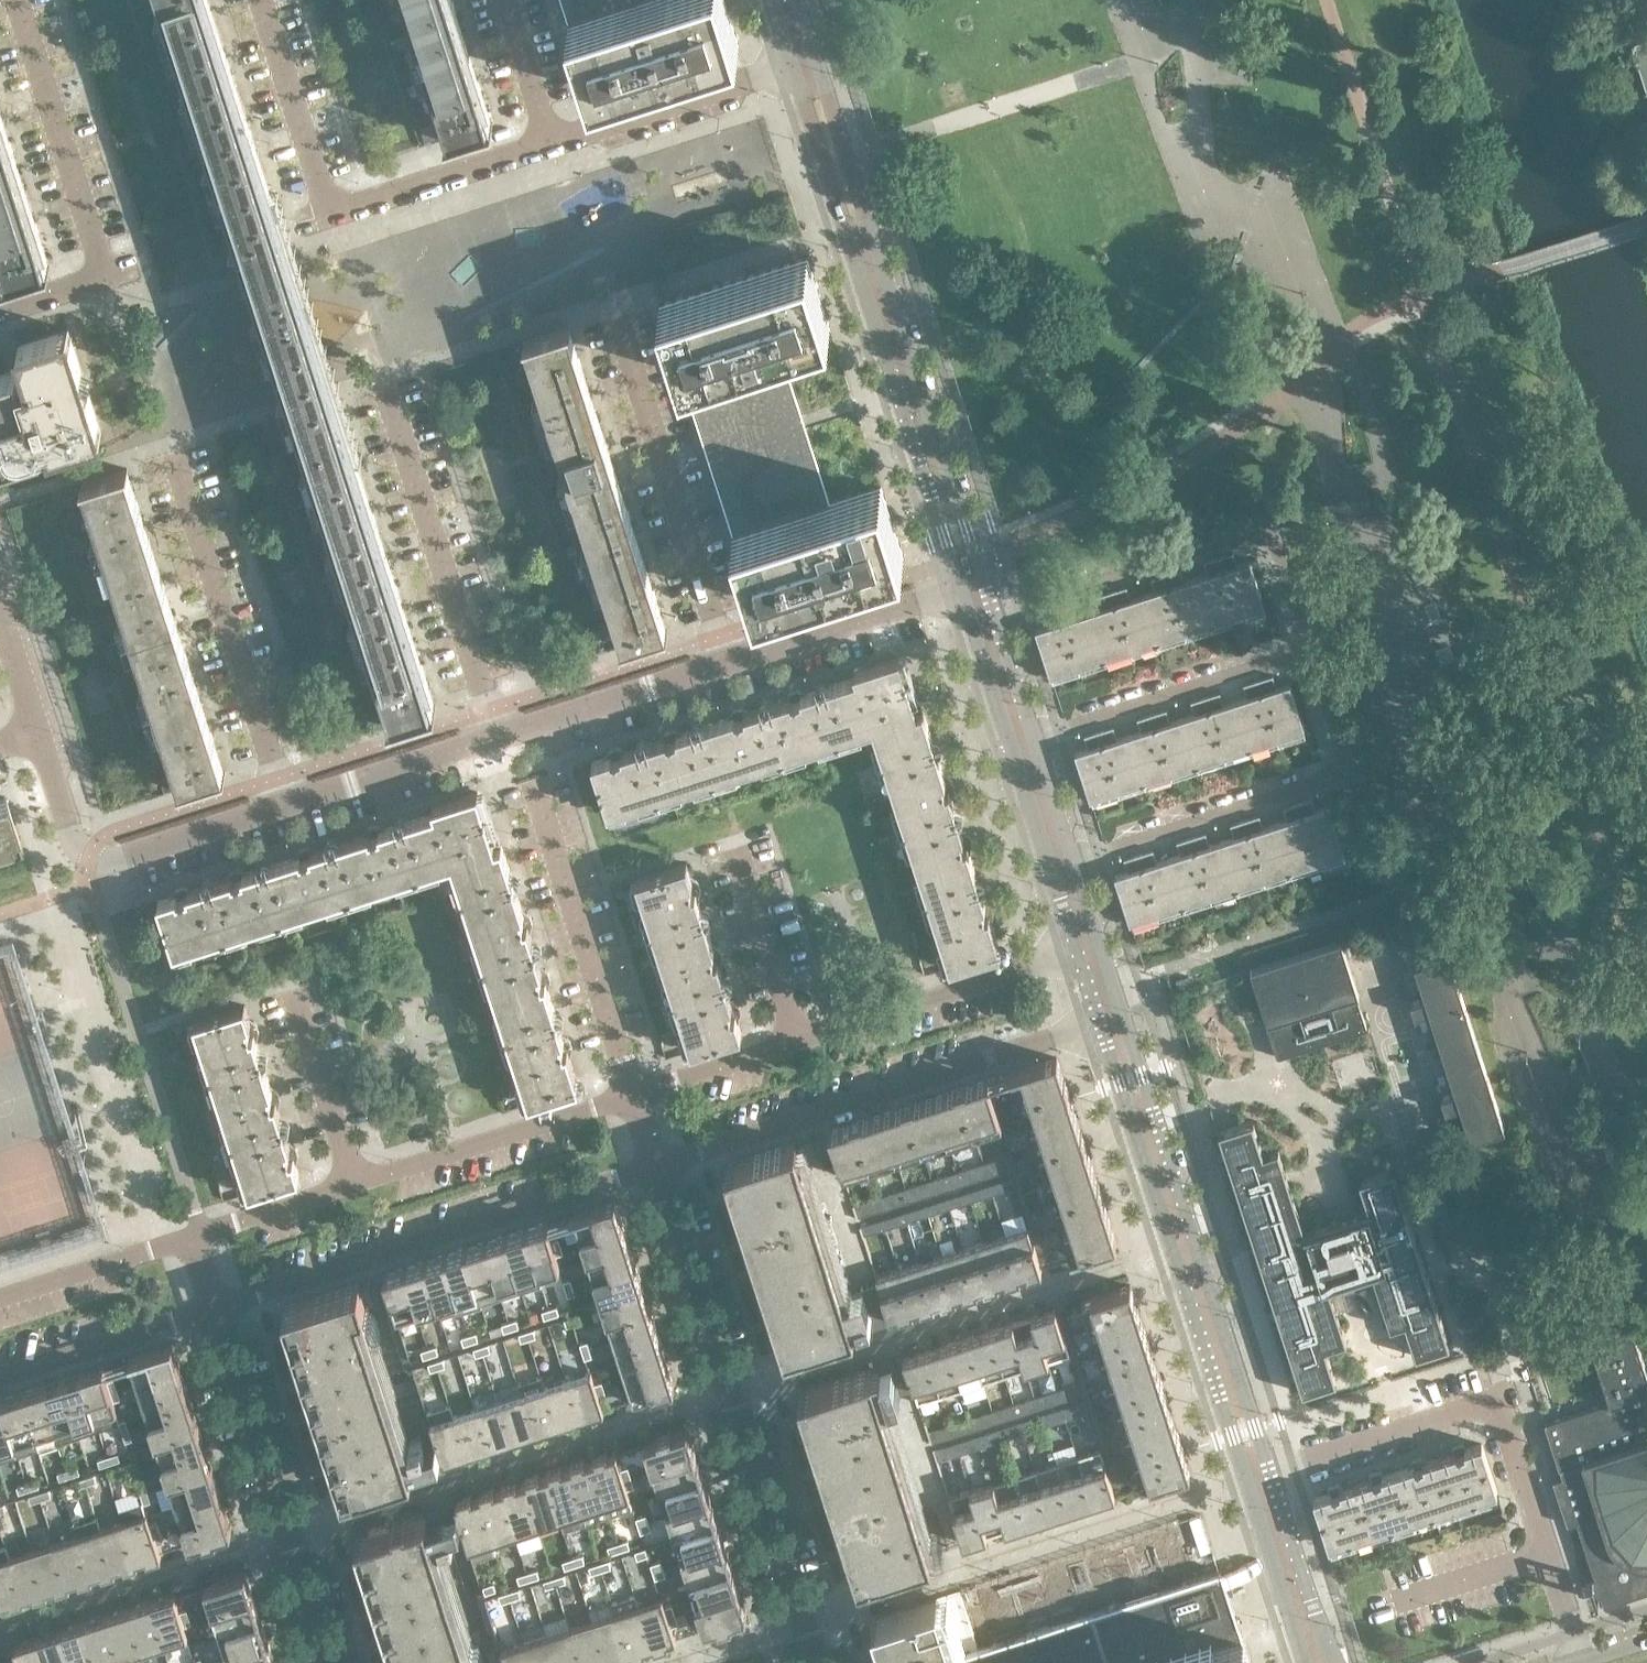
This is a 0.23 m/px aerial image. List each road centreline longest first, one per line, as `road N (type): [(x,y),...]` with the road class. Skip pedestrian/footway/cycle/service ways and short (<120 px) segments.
road 1 (residential): [(791,70),(960,591)]
road 2 (residential): [(983,583),(815,62)]
road 3 (residential): [(818,1662),(661,1171)]
road 4 (residential): [(1586,1662),(1506,1414),(1488,1405),(1270,1474)]
road 5 (residential): [(1270,1474),(1122,1017)]
road 6 (residential): [(1102,1029),(1246,1482)]
road 7 (residential): [(219,1311),(661,1171)]
road 8 (residential): [(661,1171),(1102,1029)]
road 9 (residential): [(1074,865),(1325,779),(1340,766),(1342,744),(1309,645)]
road 10 (residential): [(1309,645),(1279,549),(1263,529),(994,617)]
road 11 (residential): [(0,306),(84,277),(99,262),(19,0)]
road 12 (residential): [(331,1662),(219,1311)]
road 13 (residential): [(500,736),(386,387)]
road 14 (residential): [(291,803),(178,460)]
road 15 (residential): [(730,664),(619,321)]
road 16 (residential): [(634,1100),(536,788)]
road 17 (residential): [(1076,953),(800,1044)]
road 18 (residential): [(1034,737),(1309,645)]
road 19 (residential): [(634,1100),(358,1188)]
road 20 (residential): [(550,146),(791,70)]
road 21 (residential): [(730,664),(960,591)]
road 22 (residential): [(500,736),(730,664)]
road 23 (residential): [(0,1382),(219,1311)]
road 24 (residential): [(332,212),(550,146)]
road 25 (residential): [(332,212),(263,0)]
road 26 (residential): [(291,803),(500,736)]
road 27 (residential): [(196,1241),(0,1304)]
road 28 (residential): [(358,1188),(296,998)]
road 29 (residential): [(1335,1662),(1270,1474)]
road 30 (residential): [(800,1044),(739,857)]
road 31 (residential): [(1246,1482),(1305,1662)]
road 32 (residential): [(144,853),(108,857),(80,844),(37,730)]
road 33 (residential): [(800,1044),(634,1100)]
road 34 (residential): [(358,1188),(196,1241)]
road 35 (residential): [(960,591),(1012,744)]
road 36 (residential): [(144,853),(291,803)]
road 37 (residential): [(550,146),(504,0)]
road 38 (residential): [(1012,744),(1052,873)]
road 39 (residential): [(1074,865),(1034,737)]
road 40 (residential): [(37,730),(0,609)]
road 41 (residential): [(1034,737),(994,617)]

